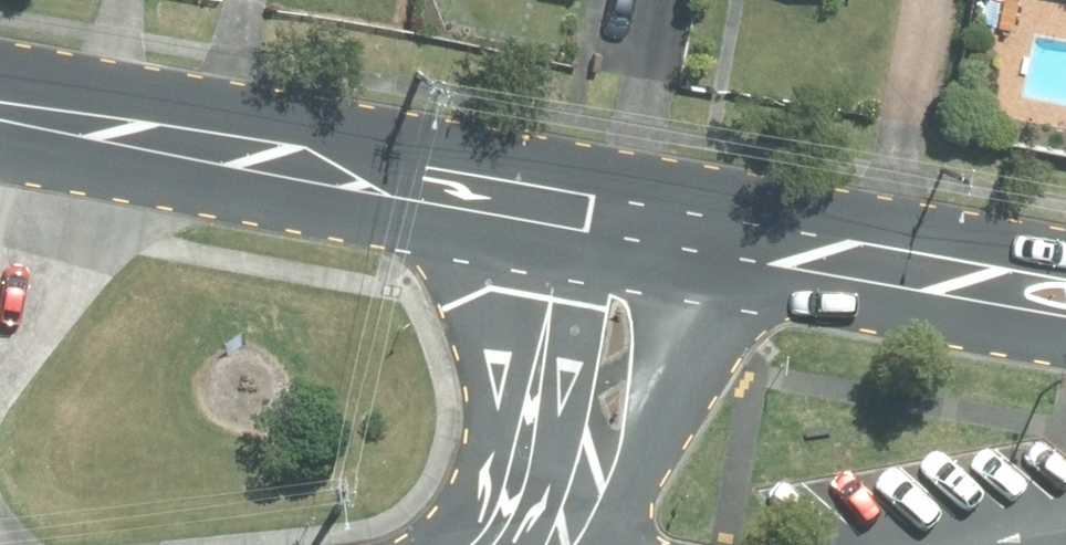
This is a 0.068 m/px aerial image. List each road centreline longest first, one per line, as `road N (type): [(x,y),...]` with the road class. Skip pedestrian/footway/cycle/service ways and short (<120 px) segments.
road 1 (secondary): [(0,112),(553,206)]
road 2 (secondary): [(693,233),(1065,297)]
road 3 (tertiary): [(693,233),(667,365),(635,459),(615,498),(587,525),(537,544)]
road 4 (tertiary): [(526,544),(553,206)]
road 5 (secondary): [(553,206),(693,233)]

